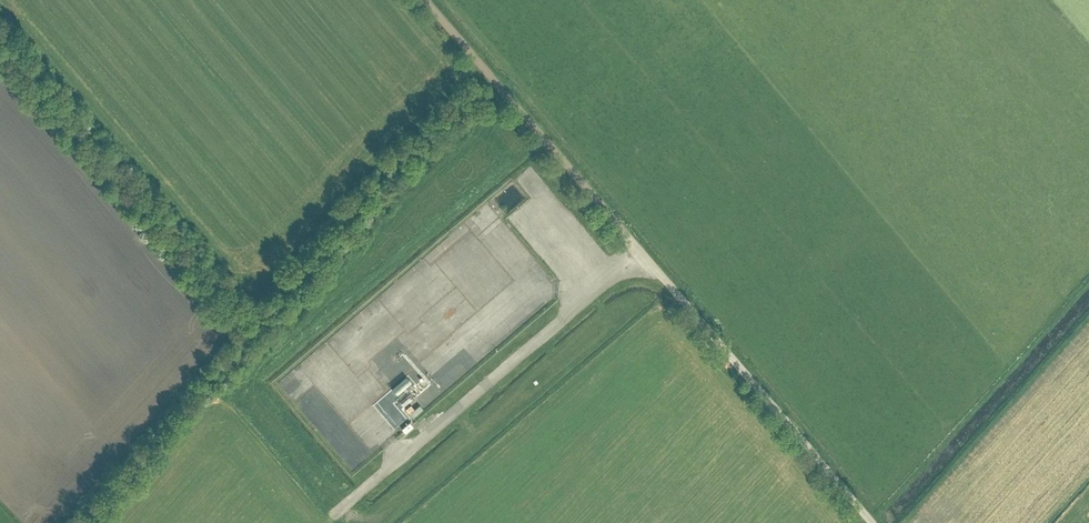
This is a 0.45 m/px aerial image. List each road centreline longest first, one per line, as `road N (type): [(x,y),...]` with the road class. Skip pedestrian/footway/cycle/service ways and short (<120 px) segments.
road 1 (unclassified): [(874,522),(426,0)]

